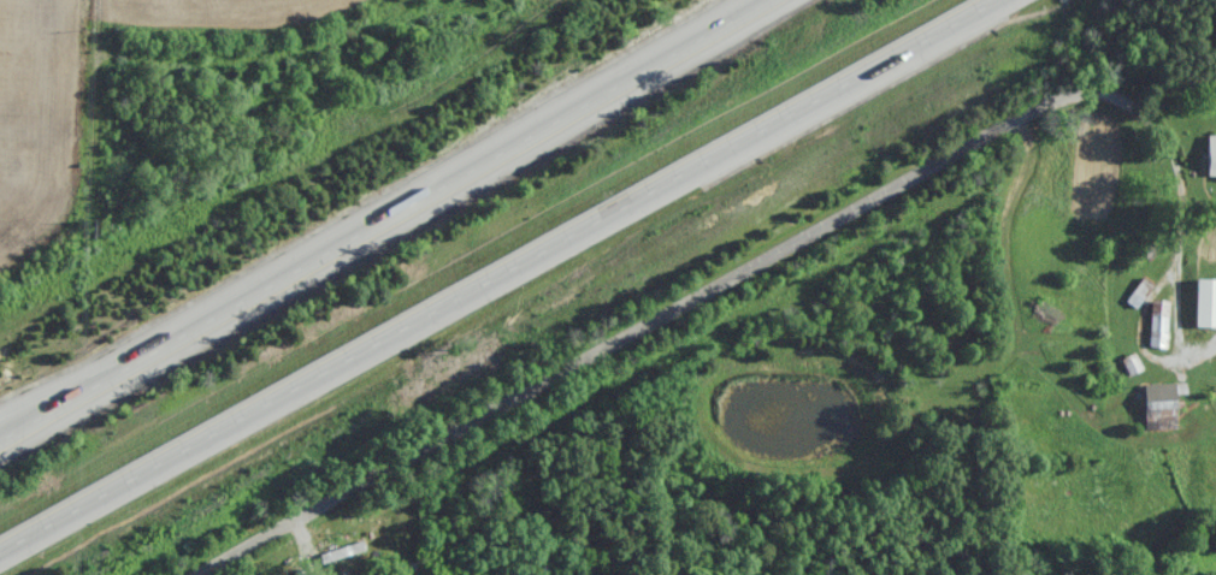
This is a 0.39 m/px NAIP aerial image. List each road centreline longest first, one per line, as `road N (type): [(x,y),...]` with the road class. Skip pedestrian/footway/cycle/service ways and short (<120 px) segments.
road 1 (residential): [(199,574),(1053,99),(1121,101),(1180,161),(1181,303)]
road 2 (motorway): [(0,547),(998,0)]
road 3 (motorway): [(776,0),(0,440)]
road 4 (residential): [(1215,342),(1204,357),(1176,345),(1181,303),(1215,332)]

